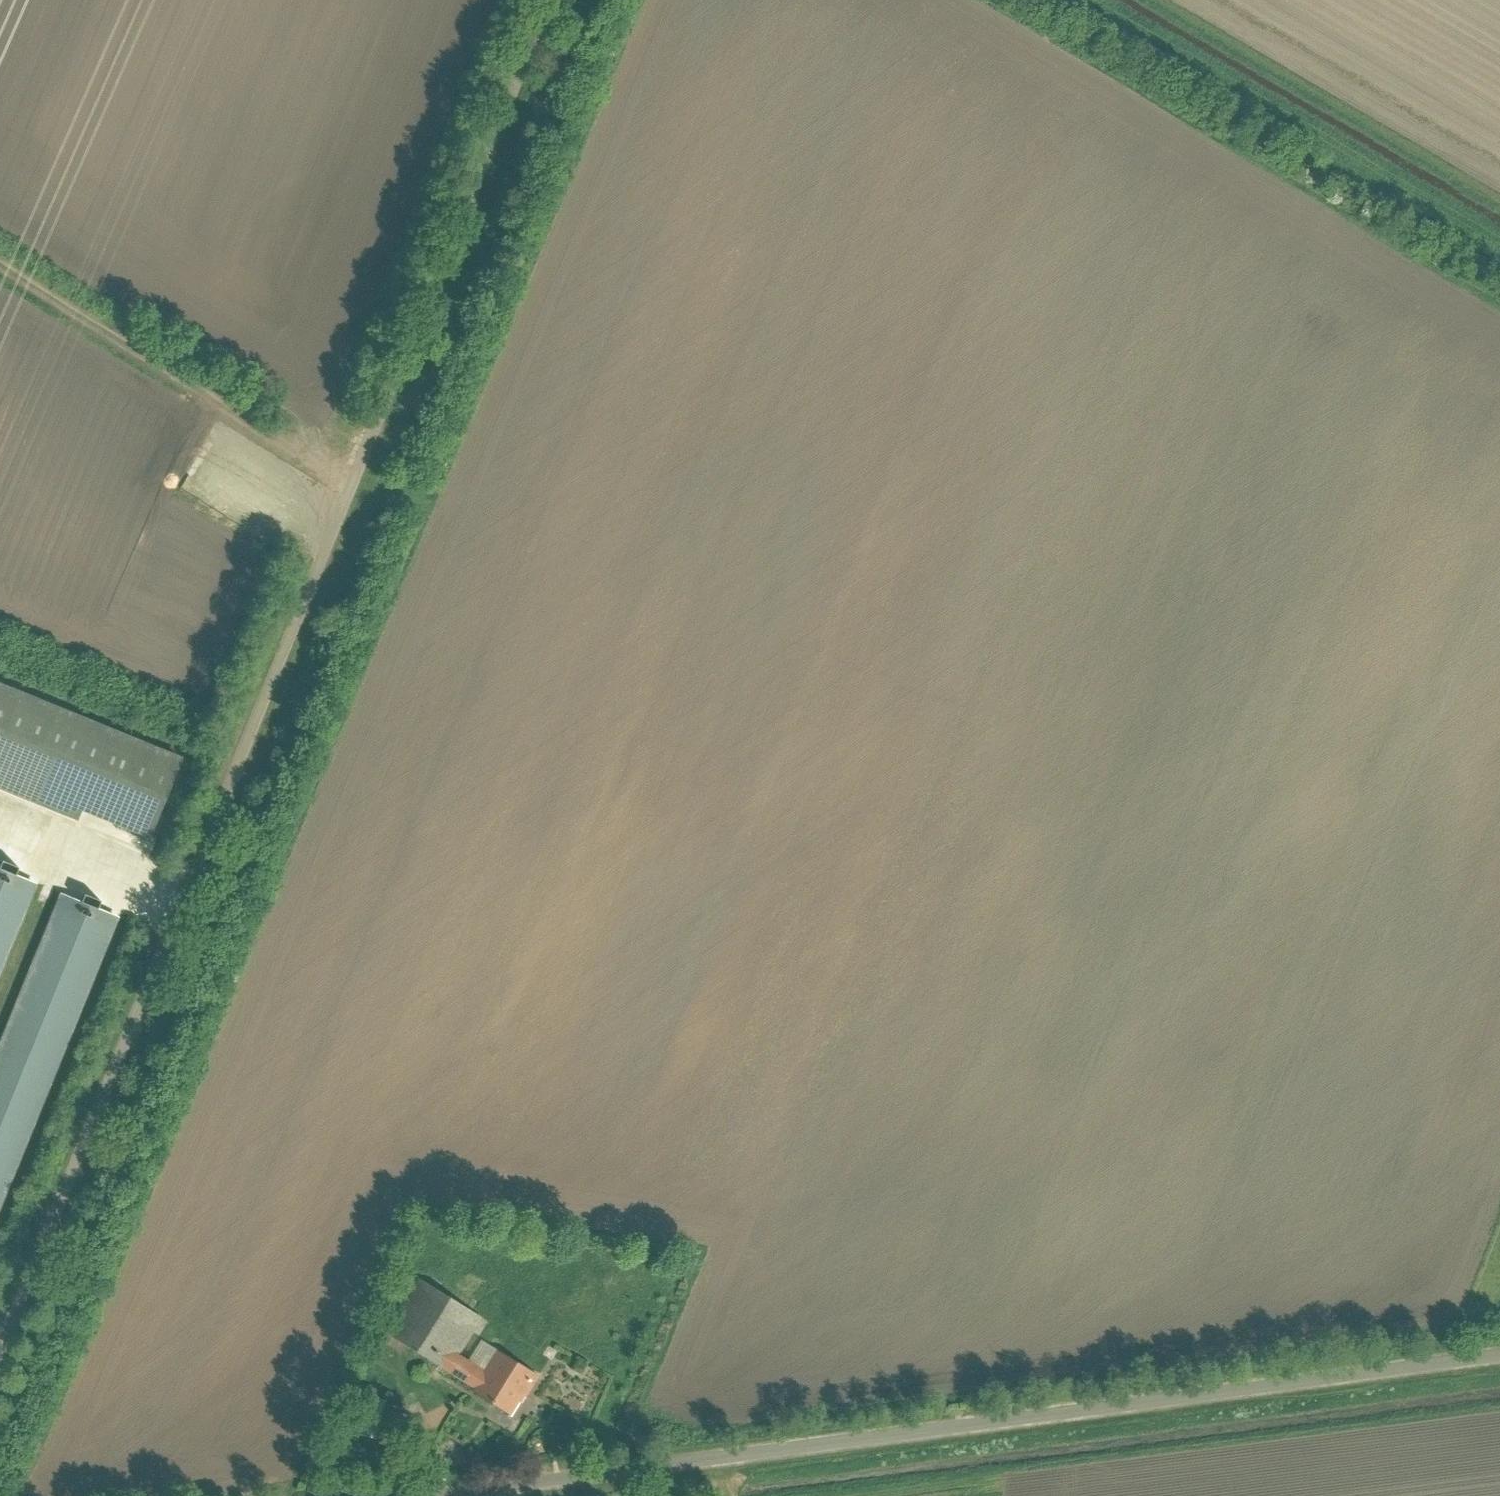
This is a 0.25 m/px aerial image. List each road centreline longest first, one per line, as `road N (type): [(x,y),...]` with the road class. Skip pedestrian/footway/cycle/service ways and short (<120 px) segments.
road 1 (track): [(0,1345),(555,0)]
road 2 (unclassified): [(1499,1356),(403,1495)]
road 3 (track): [(352,493),(0,267)]

